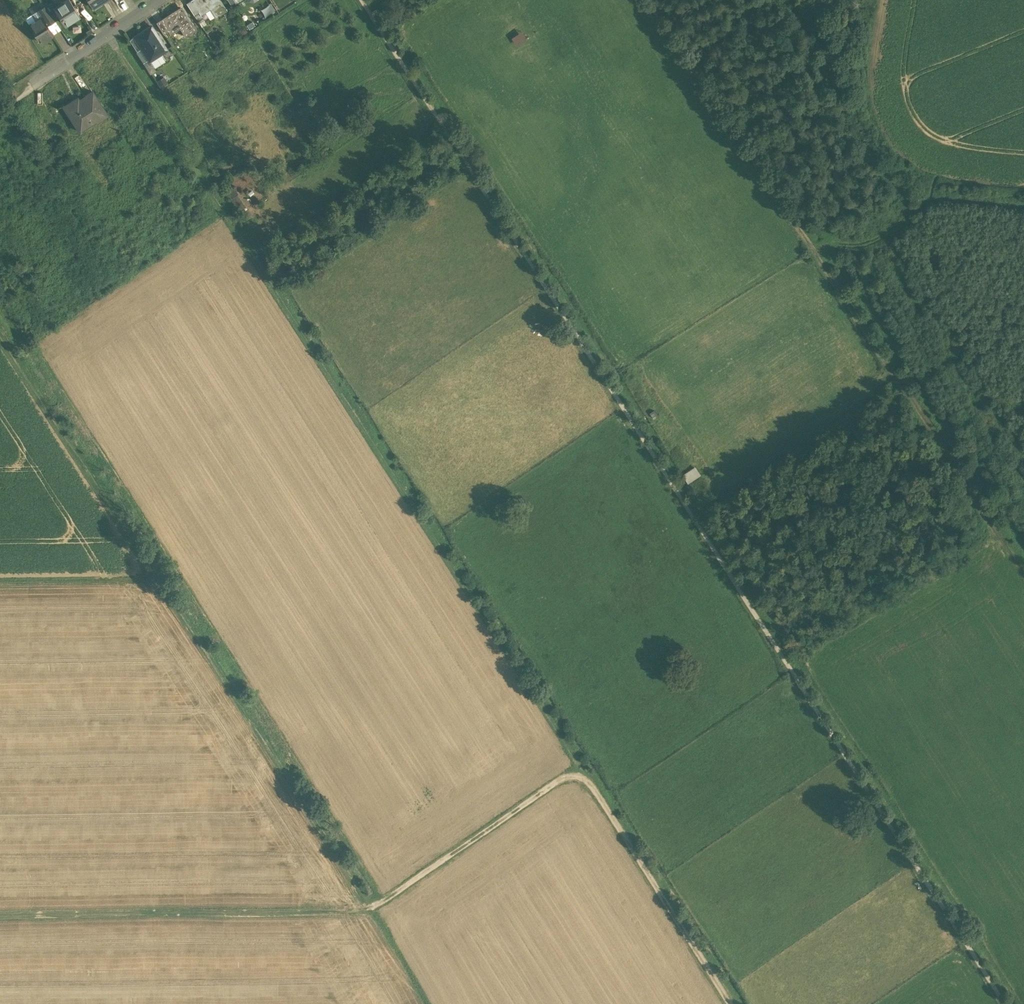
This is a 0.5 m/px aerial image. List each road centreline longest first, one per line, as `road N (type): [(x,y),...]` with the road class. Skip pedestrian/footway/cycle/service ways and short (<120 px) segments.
road 1 (track): [(1005,1003),(364,0)]
road 2 (track): [(731,1003),(593,788),(575,775),(367,910),(0,915)]
road 3 (track): [(575,775),(574,757),(108,35)]
road 4 (track): [(368,909),(155,581)]
road 5 (track): [(1023,571),(812,252)]
road 6 (track): [(649,0),(812,252)]
road 7 (track): [(0,335),(155,581)]
road 8 (track): [(812,252),(868,236),(896,212),(895,180),(855,114)]
road 9 (track): [(0,583),(155,581)]
road 10 (residential): [(159,0),(40,83)]
road 11 (track): [(1023,213),(898,202)]

